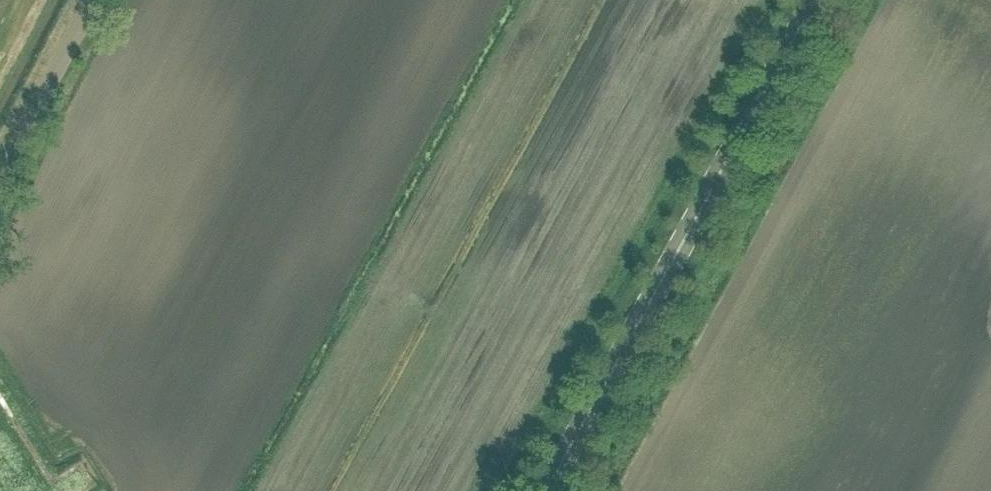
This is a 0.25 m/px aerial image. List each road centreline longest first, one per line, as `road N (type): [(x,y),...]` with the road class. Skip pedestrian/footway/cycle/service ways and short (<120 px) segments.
road 1 (tertiary): [(545,490),(814,0)]
road 2 (unclassified): [(0,176),(92,0)]

